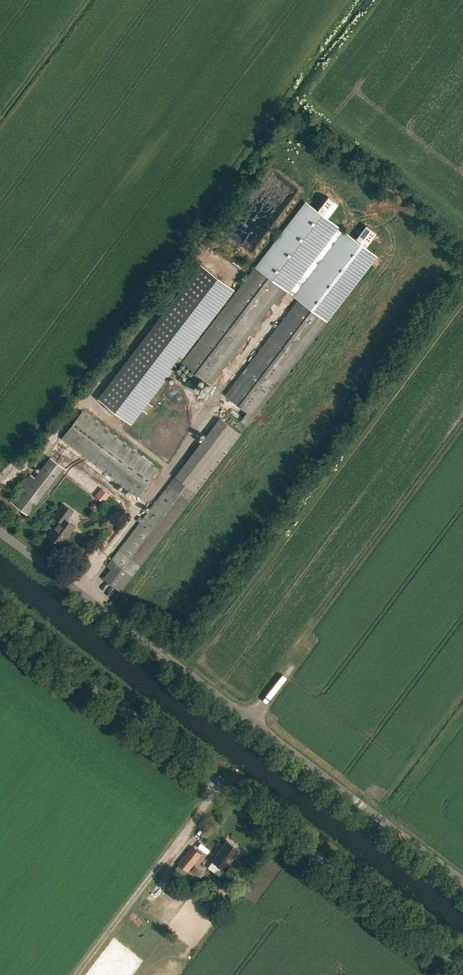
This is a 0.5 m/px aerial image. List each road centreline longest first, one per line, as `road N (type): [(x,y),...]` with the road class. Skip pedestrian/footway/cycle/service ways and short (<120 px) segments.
road 1 (tertiary): [(462,968),(0,615)]
road 2 (unclassified): [(462,881),(0,531)]

